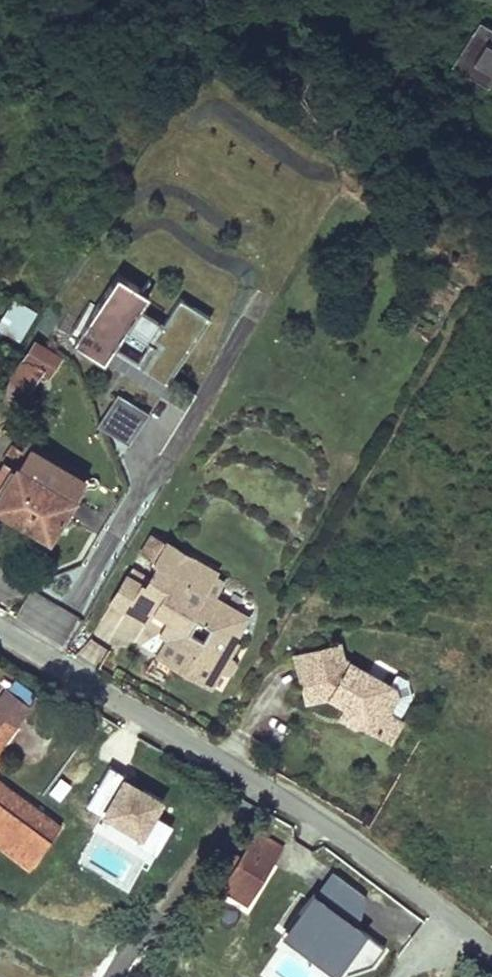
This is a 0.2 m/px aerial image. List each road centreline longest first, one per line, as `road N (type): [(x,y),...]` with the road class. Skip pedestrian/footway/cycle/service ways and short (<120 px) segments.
road 1 (residential): [(491,945),(374,850),(0,621)]

